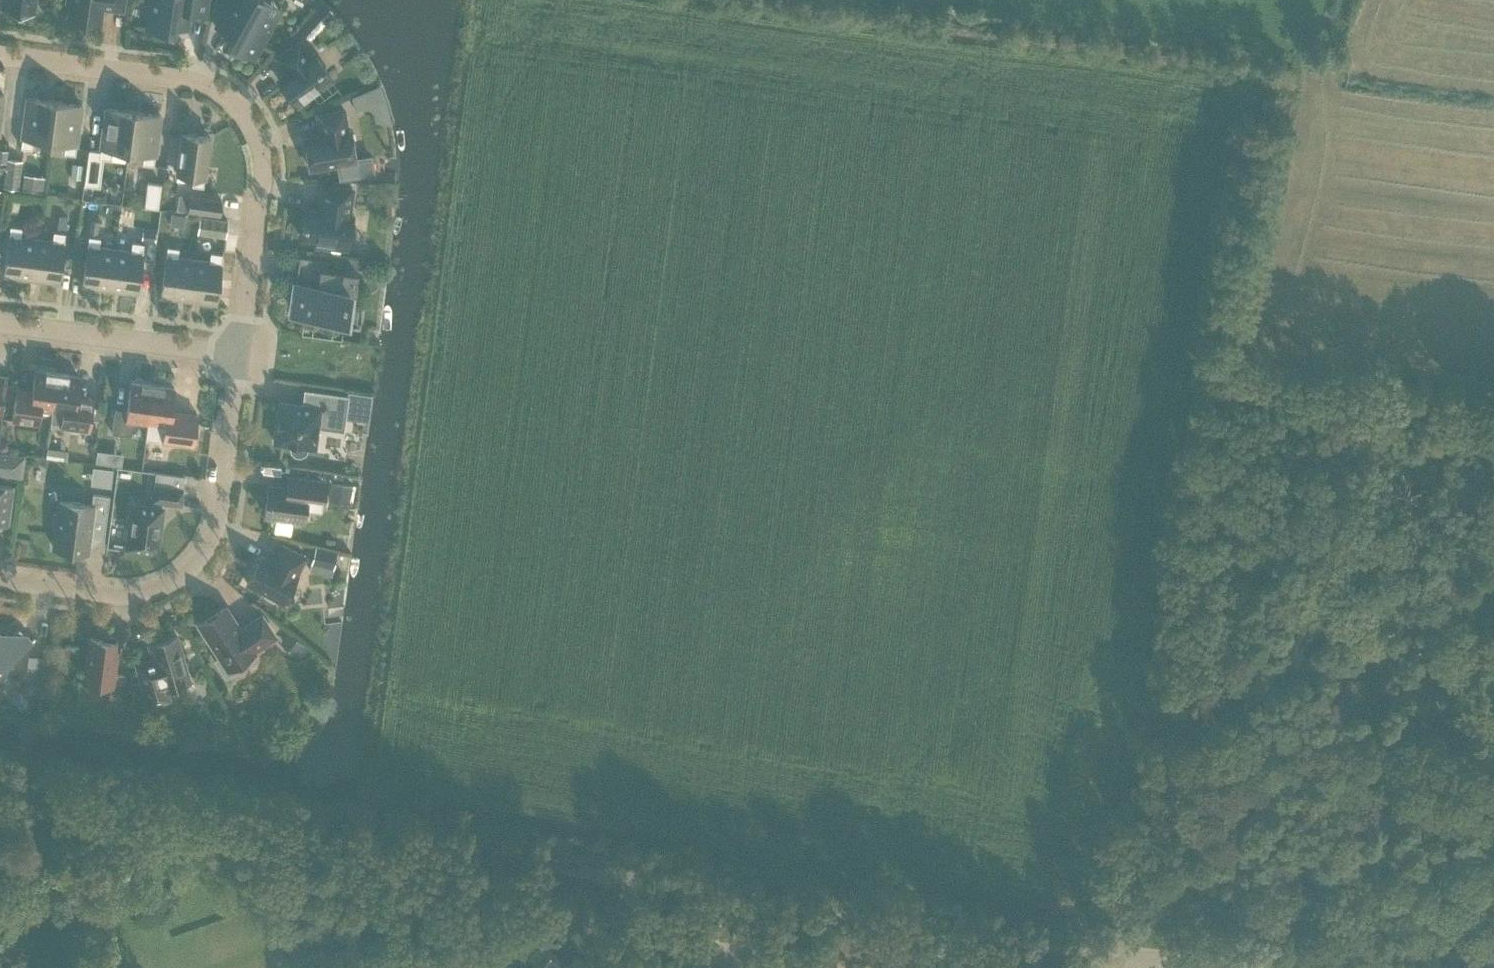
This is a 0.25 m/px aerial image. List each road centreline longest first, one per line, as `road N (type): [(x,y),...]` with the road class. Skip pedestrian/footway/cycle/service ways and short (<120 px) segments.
road 1 (unclassified): [(1239,964),(966,932),(0,778)]
road 2 (residential): [(243,354),(262,173),(255,138),(237,108),(194,80),(0,53)]
road 3 (residential): [(0,577),(127,592),(155,590),(199,565),(221,523),(243,354)]
road 4 (residential): [(243,354),(0,321)]

